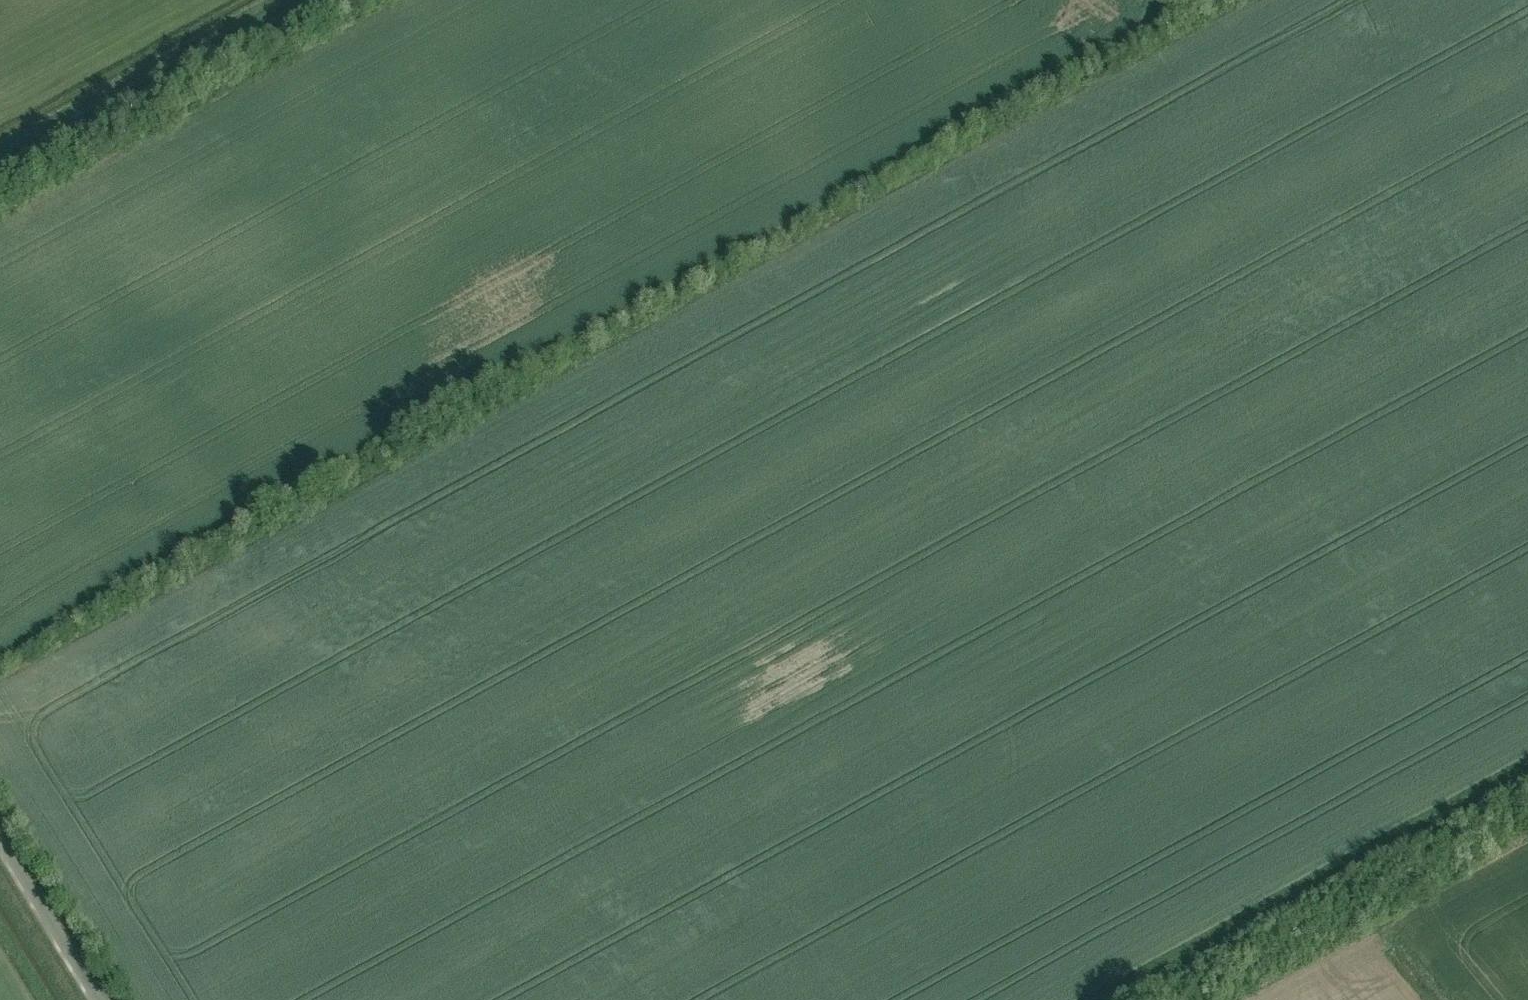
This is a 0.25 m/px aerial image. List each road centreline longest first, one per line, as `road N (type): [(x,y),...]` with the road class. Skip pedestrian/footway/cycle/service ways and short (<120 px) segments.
road 1 (unclassified): [(121,999),(0,804)]

